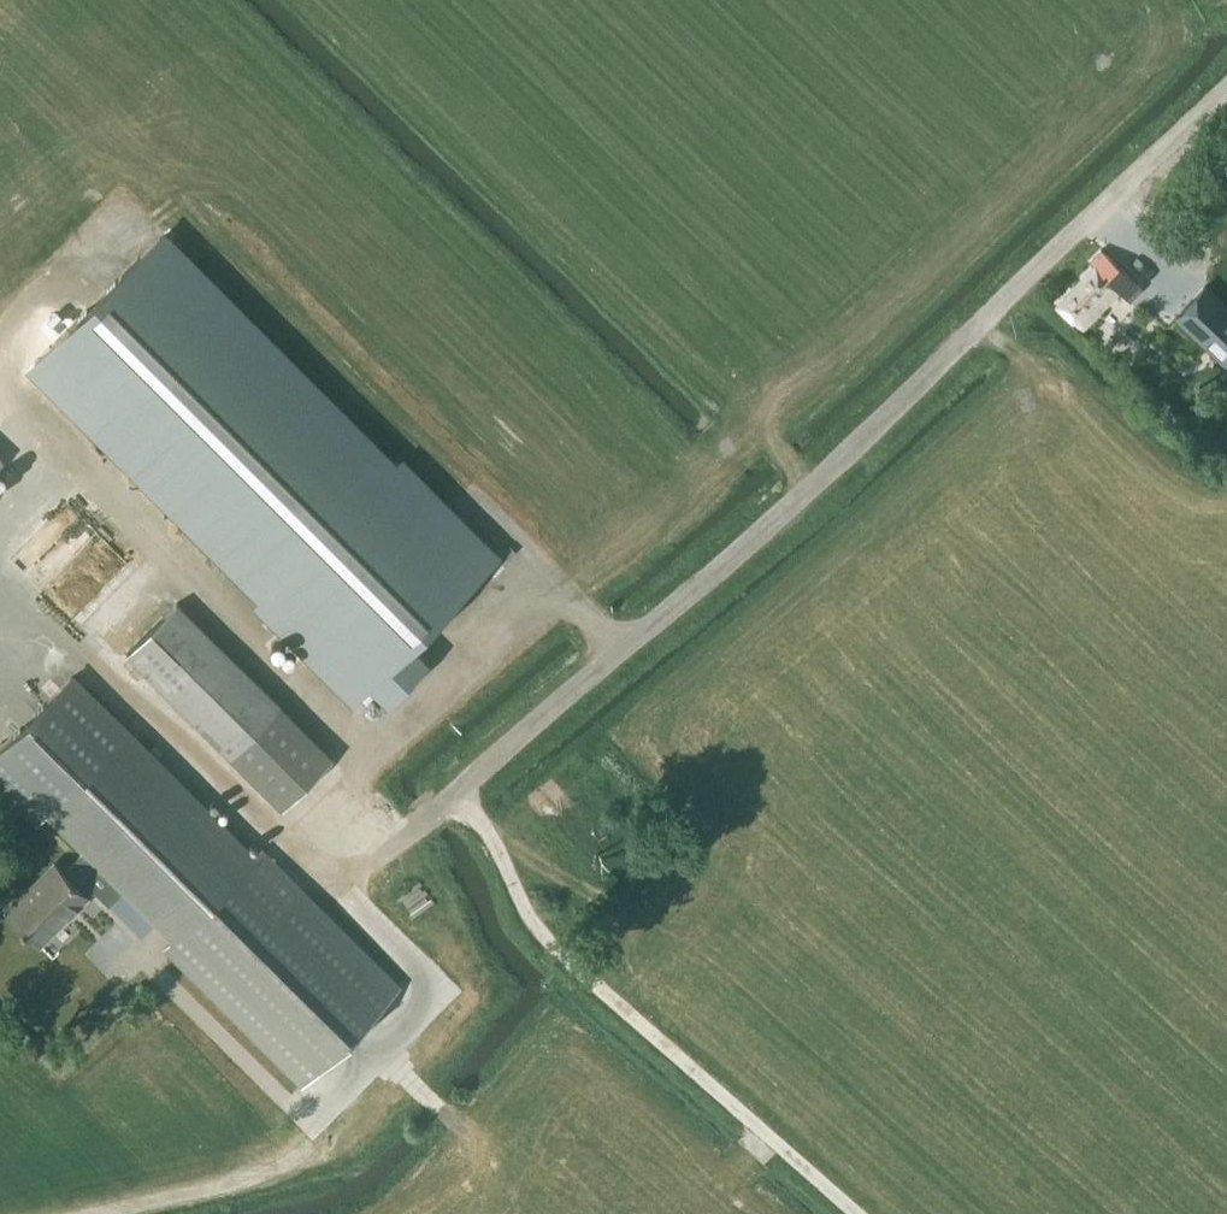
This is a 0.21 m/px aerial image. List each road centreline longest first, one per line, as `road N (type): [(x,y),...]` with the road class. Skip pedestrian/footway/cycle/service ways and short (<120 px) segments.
road 1 (unclassified): [(447,825),(1226,88)]

